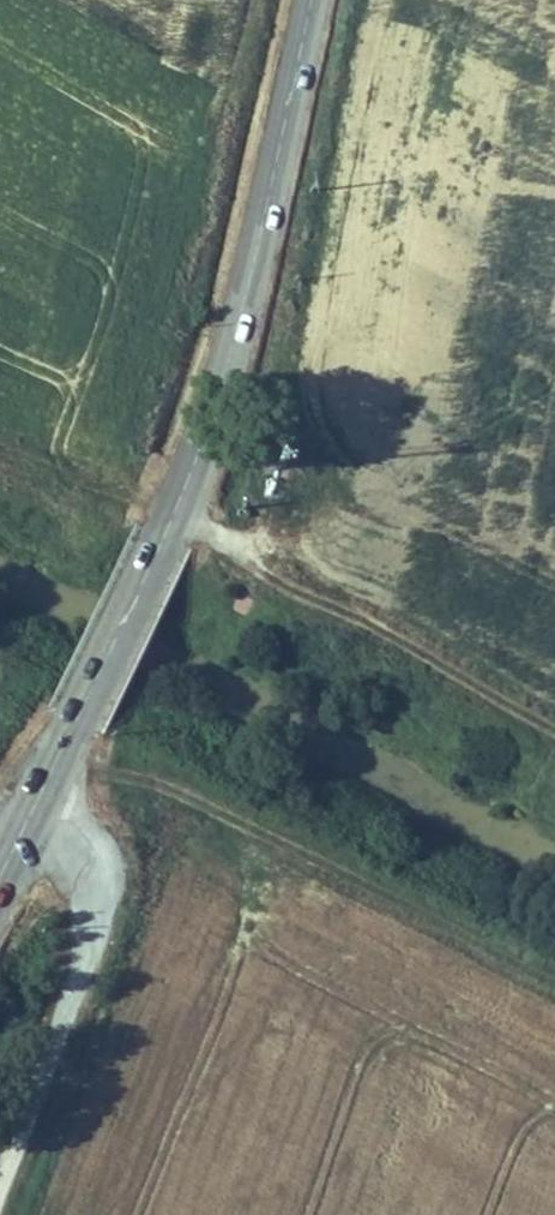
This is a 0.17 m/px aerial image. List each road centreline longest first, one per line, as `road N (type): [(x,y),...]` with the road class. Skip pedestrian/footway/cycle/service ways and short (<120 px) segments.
road 1 (tertiary): [(0,878),(173,518),(238,318),(320,0)]
road 2 (track): [(173,518),(554,729)]
road 3 (track): [(36,803),(66,835),(96,888),(84,968),(0,1167)]

